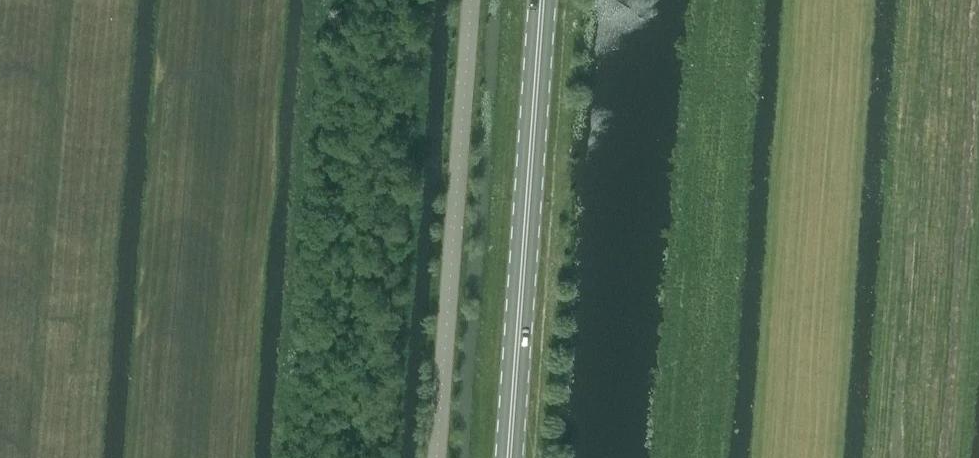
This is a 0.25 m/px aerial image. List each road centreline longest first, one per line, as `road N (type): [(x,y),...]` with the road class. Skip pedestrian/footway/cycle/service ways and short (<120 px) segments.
road 1 (secondary): [(507,457),(541,0)]
road 2 (unclassified): [(440,457),(472,0)]

